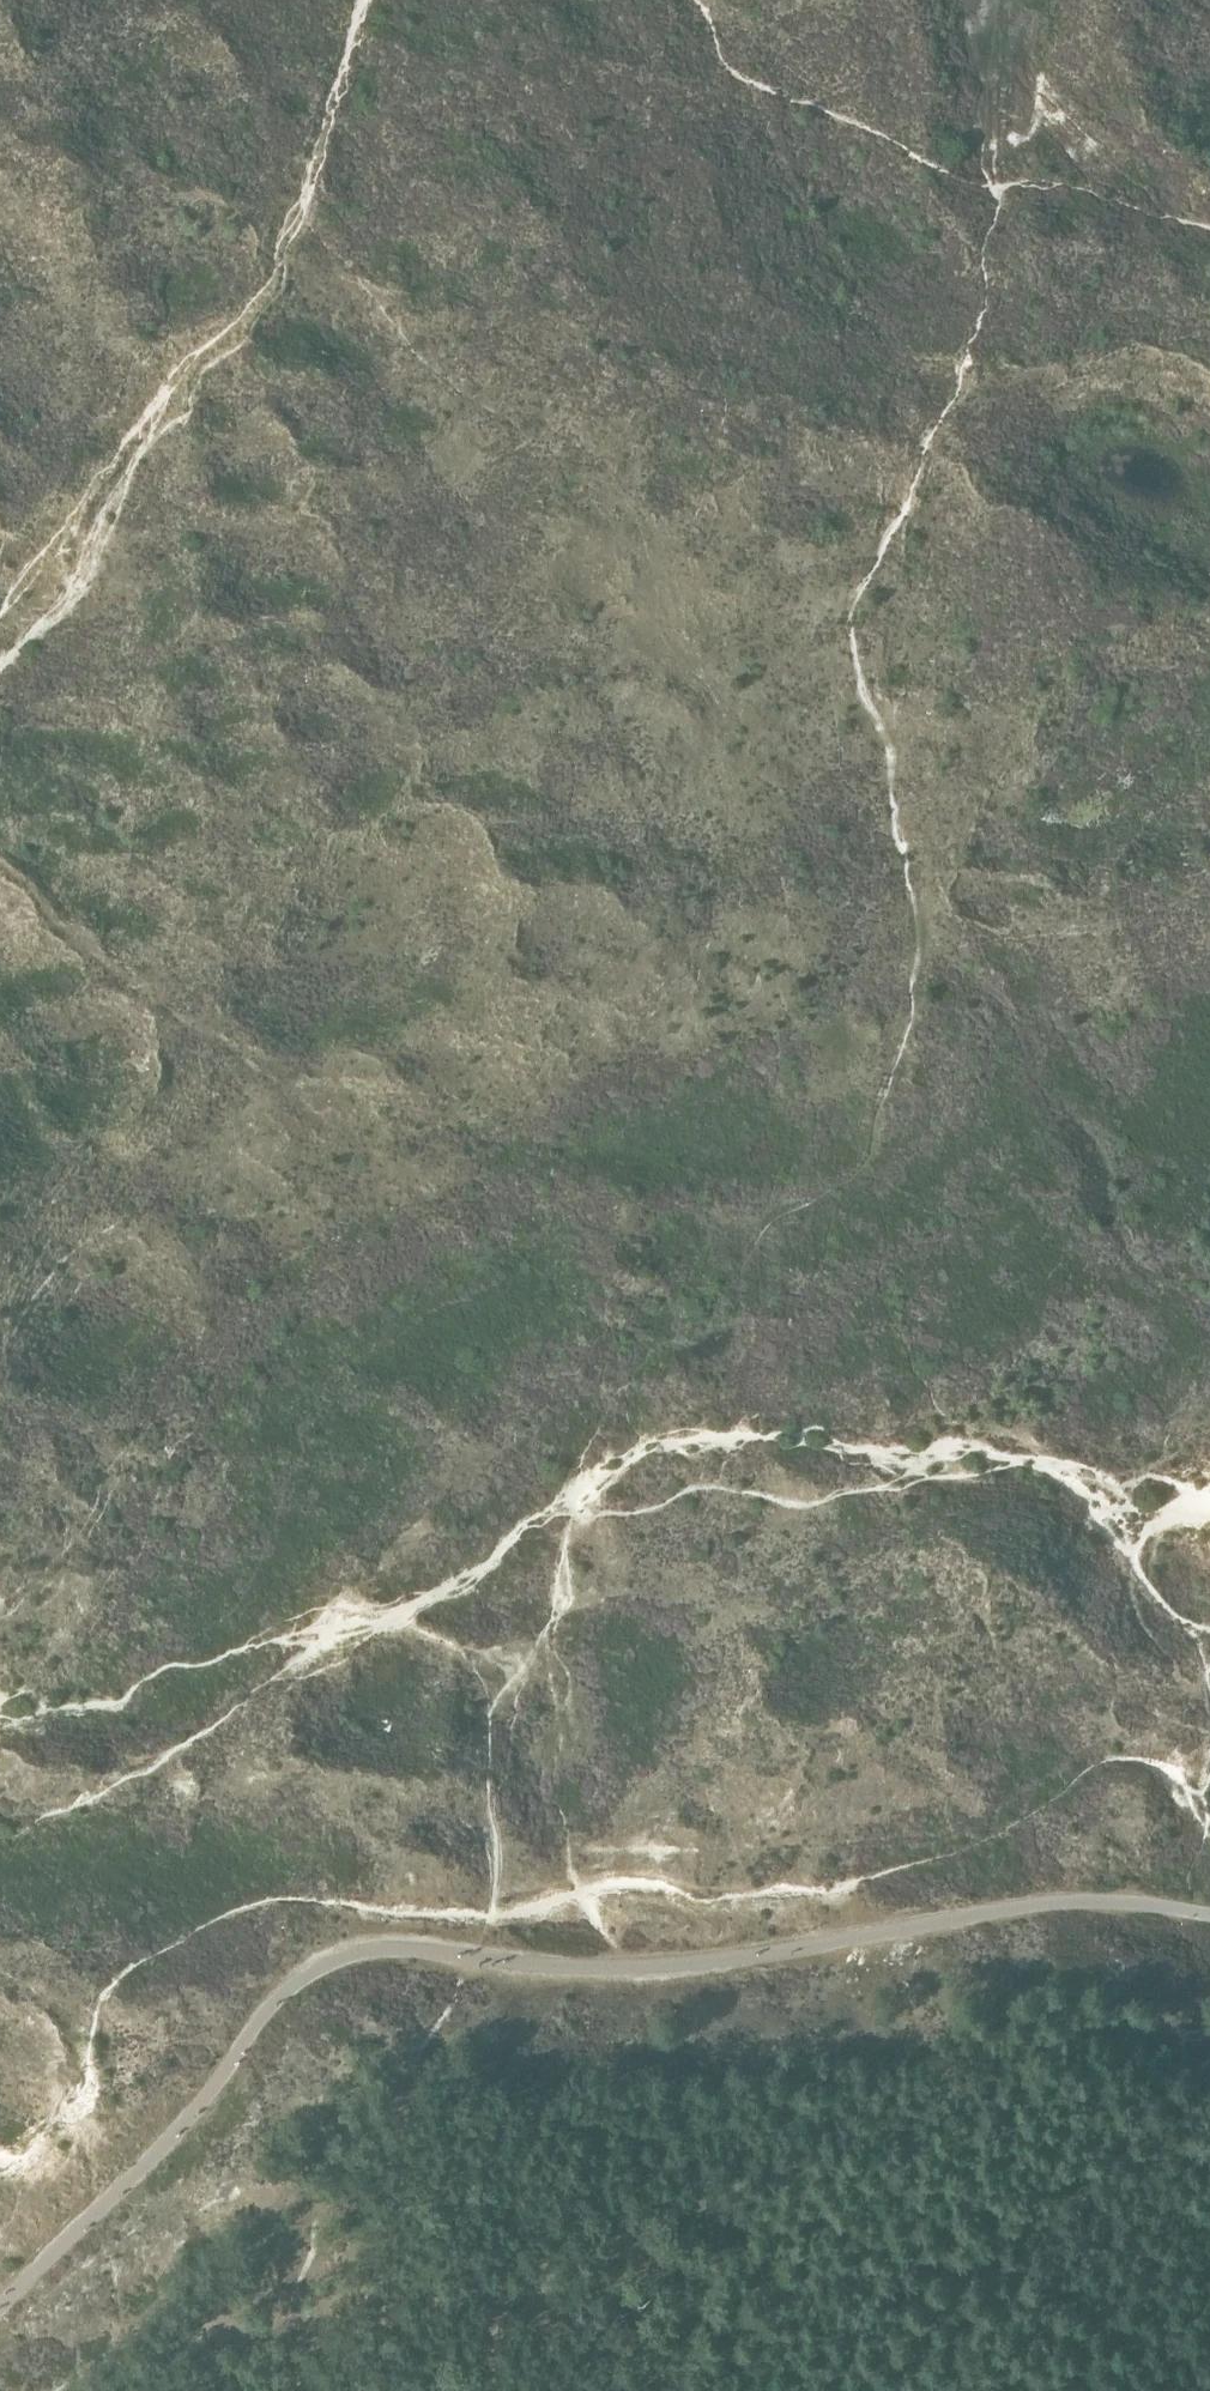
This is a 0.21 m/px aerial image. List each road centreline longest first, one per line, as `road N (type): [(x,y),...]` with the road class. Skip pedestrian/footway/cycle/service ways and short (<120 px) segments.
road 1 (track): [(1209,2054),(1057,2168),(961,2256),(910,2344),(900,2390)]

